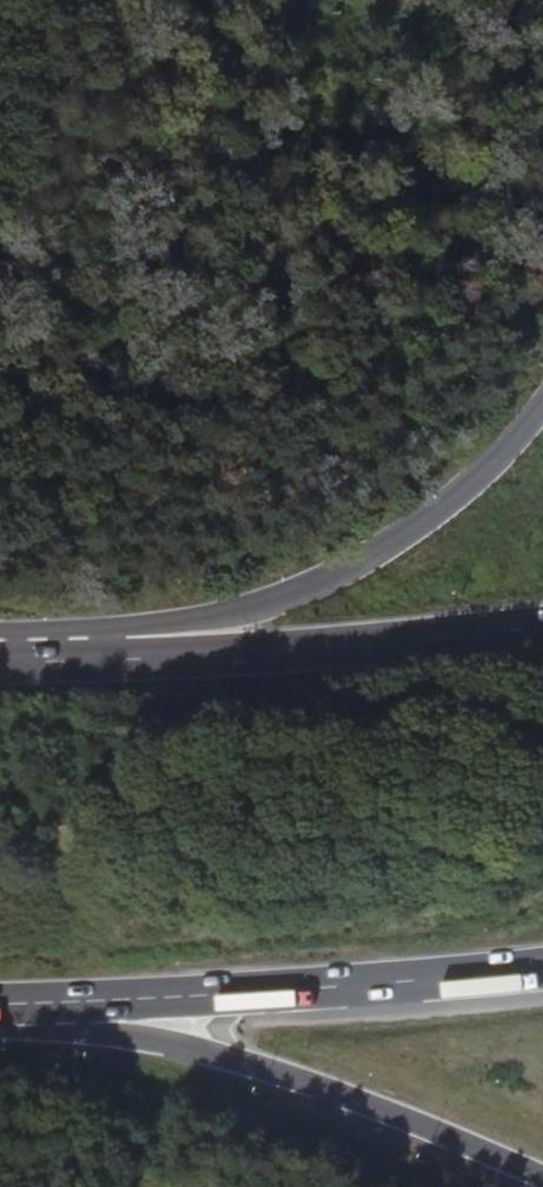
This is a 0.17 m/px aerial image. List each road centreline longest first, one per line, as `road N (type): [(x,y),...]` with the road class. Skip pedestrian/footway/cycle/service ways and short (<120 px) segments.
road 1 (trunk): [(542,400),(468,485),(343,573),(260,607),(41,658)]
road 2 (trunk): [(48,1003),(94,1032),(252,1062),(449,1134),(542,1179)]
road 3 (trunk): [(542,628),(296,652),(41,658)]
road 4 (trunk): [(48,1003),(542,967)]

